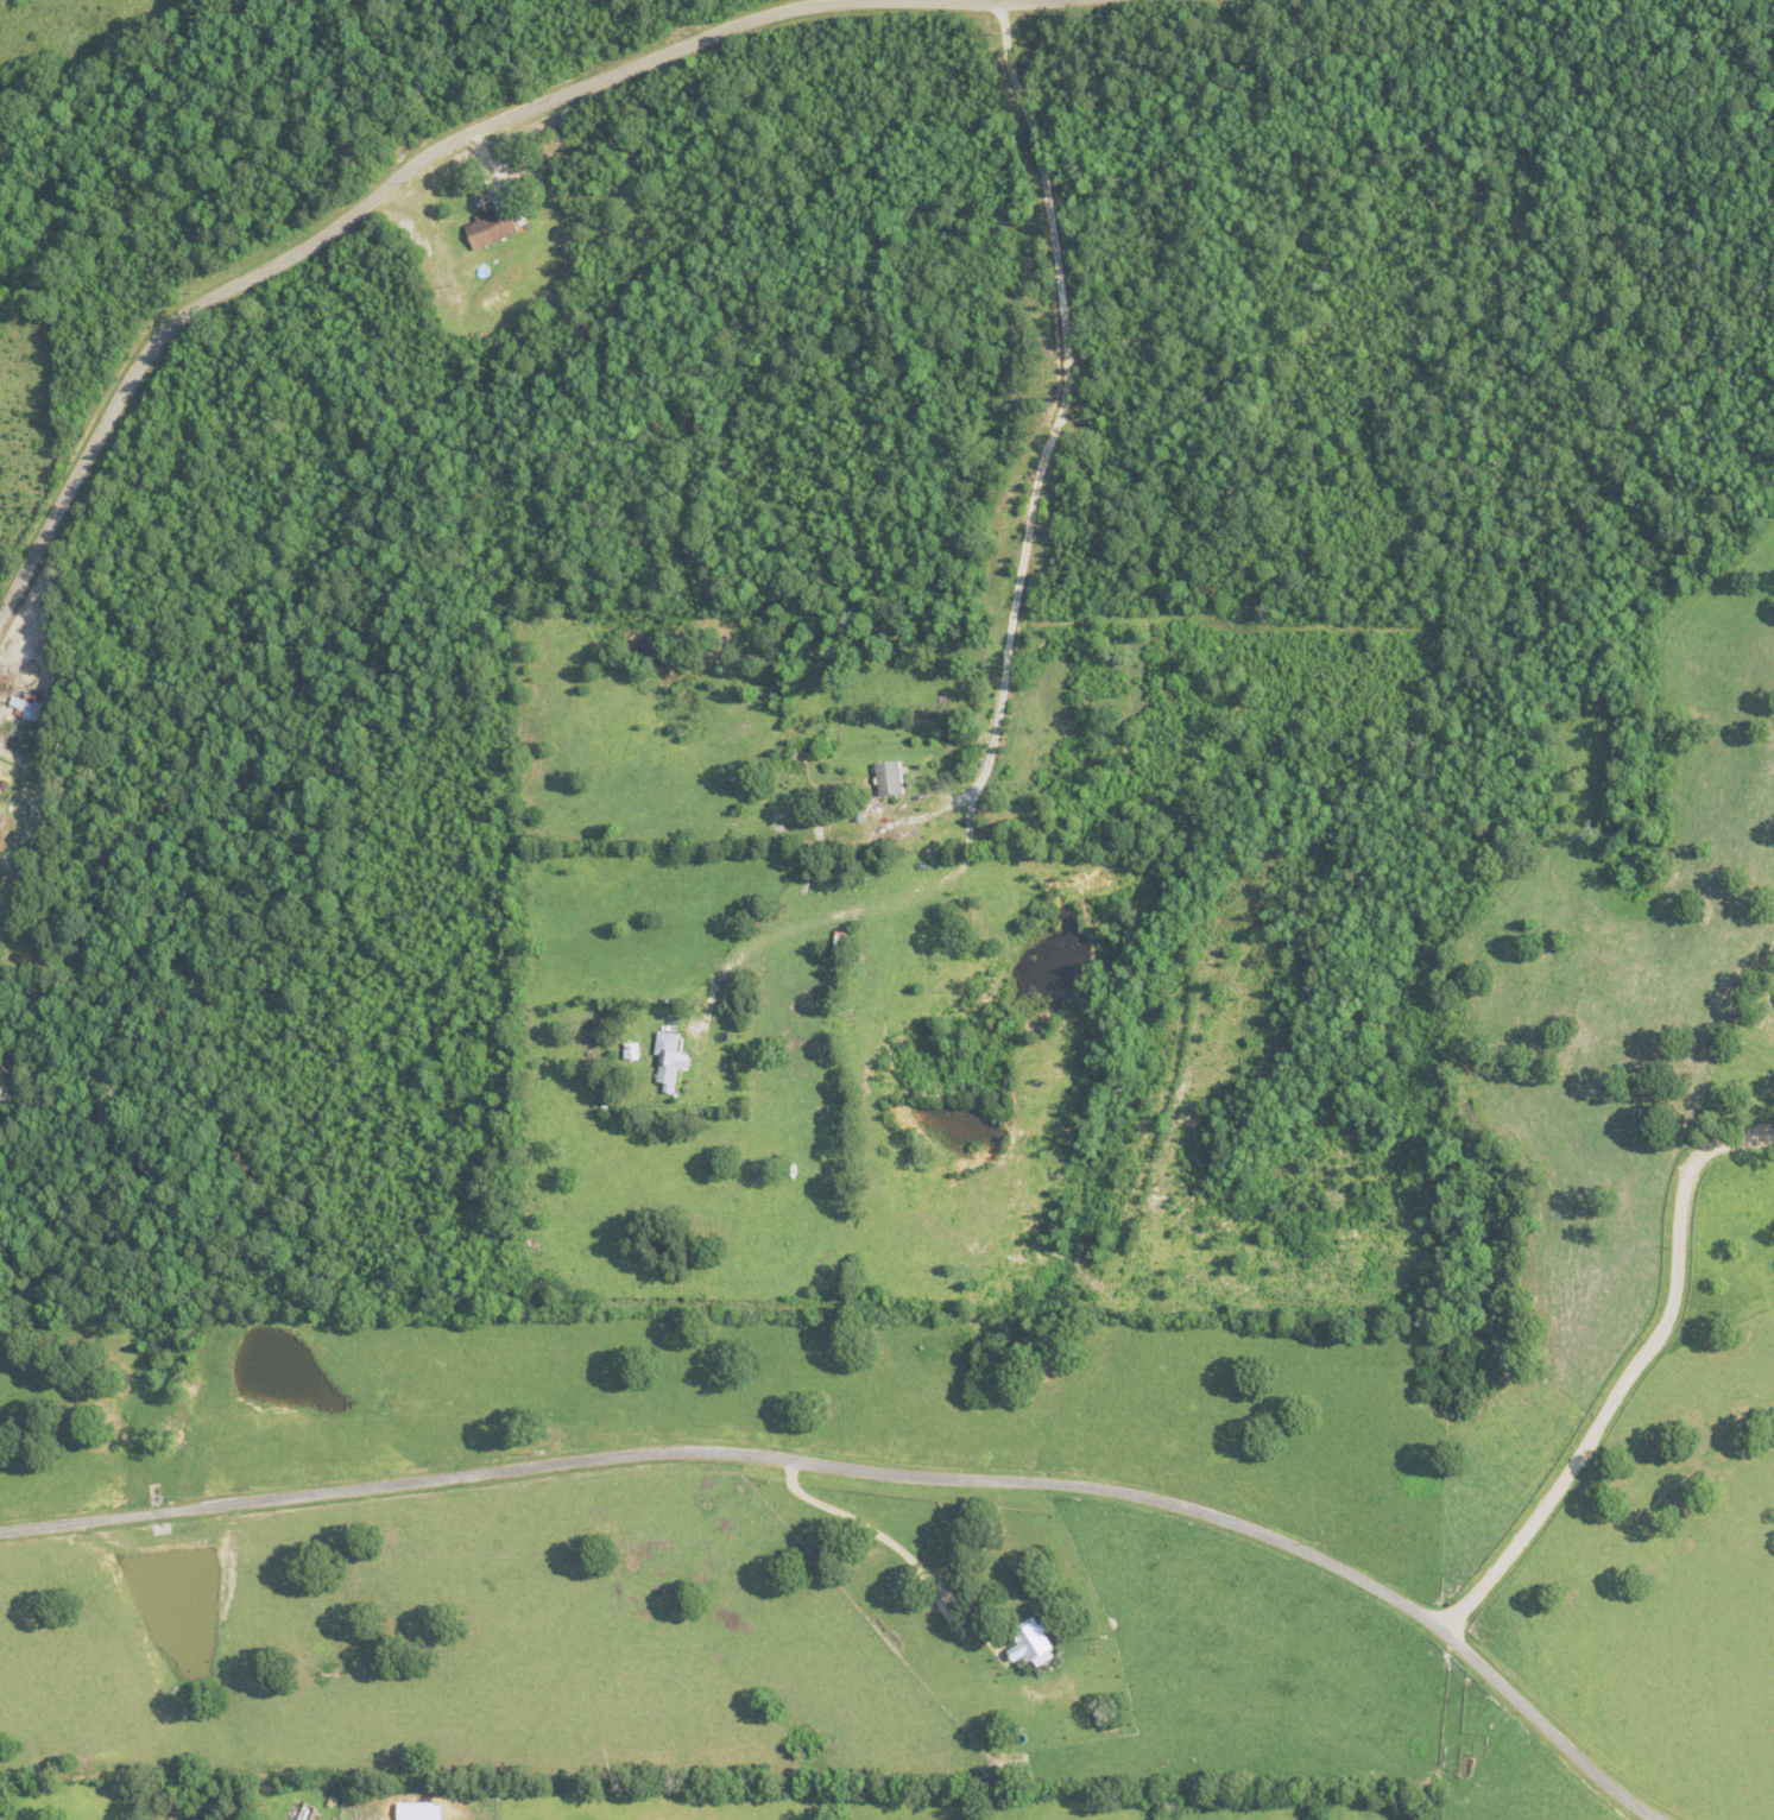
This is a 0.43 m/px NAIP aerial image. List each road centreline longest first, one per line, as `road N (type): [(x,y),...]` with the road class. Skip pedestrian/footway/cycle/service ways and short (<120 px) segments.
road 1 (residential): [(1664,1819),(1610,1786),(1442,1633),(1359,1580),(1267,1537),(1131,1497),(681,1454),(0,1533)]
road 2 (residential): [(0,620),(107,421),(166,333),(207,301),(320,244),(423,157),(788,10),(1076,0)]

